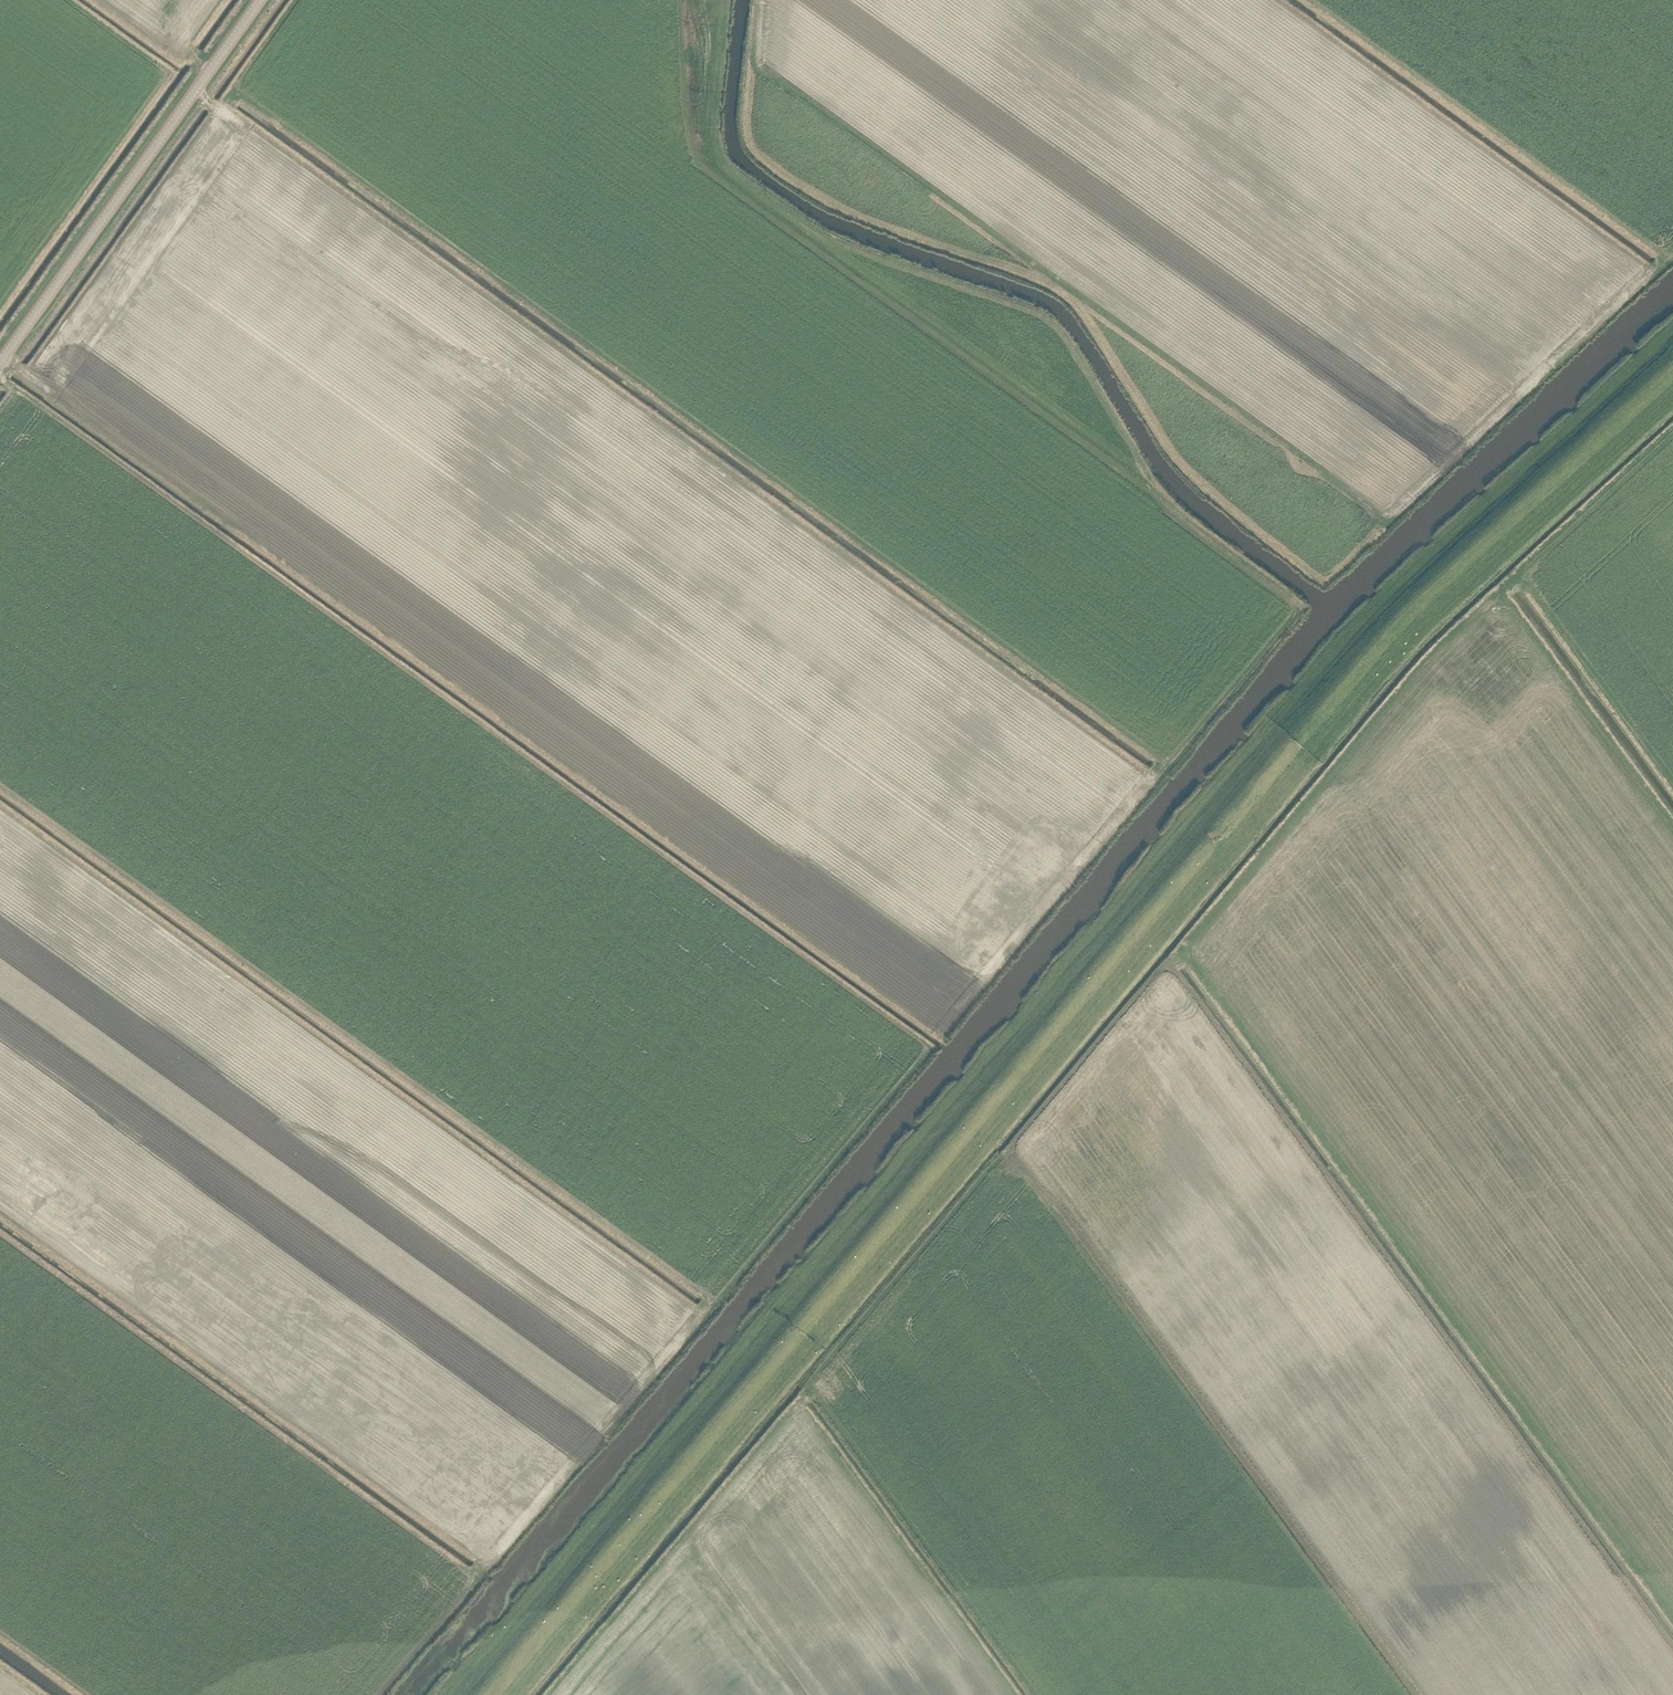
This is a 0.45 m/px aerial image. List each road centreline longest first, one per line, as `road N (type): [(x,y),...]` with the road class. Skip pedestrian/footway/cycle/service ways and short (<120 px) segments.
road 1 (tertiary): [(0,361),(260,0)]

